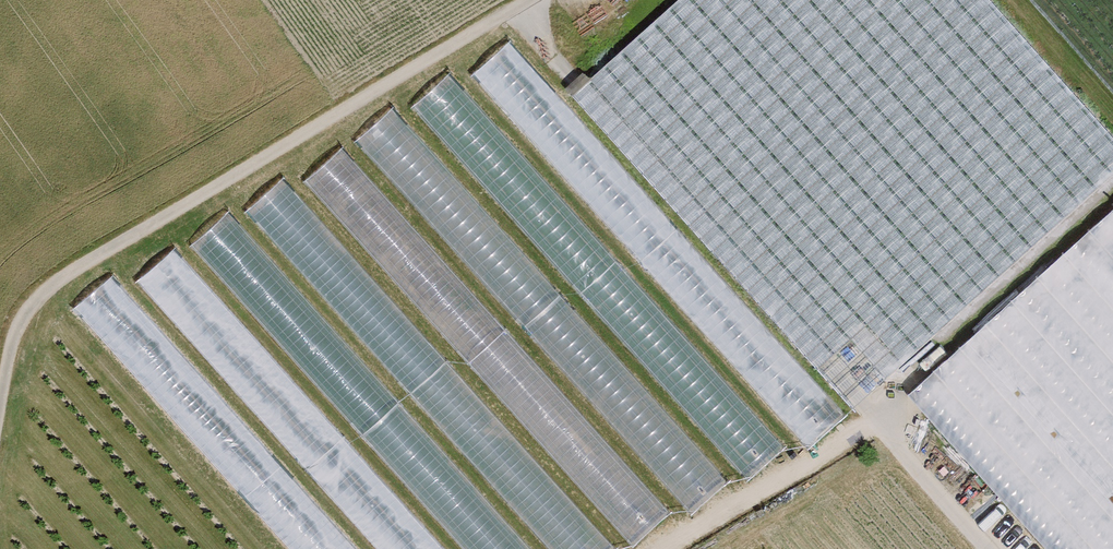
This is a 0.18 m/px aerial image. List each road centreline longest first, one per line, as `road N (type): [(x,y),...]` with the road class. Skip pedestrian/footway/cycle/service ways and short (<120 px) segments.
road 1 (track): [(529,0),(56,281),(20,319),(0,403)]

